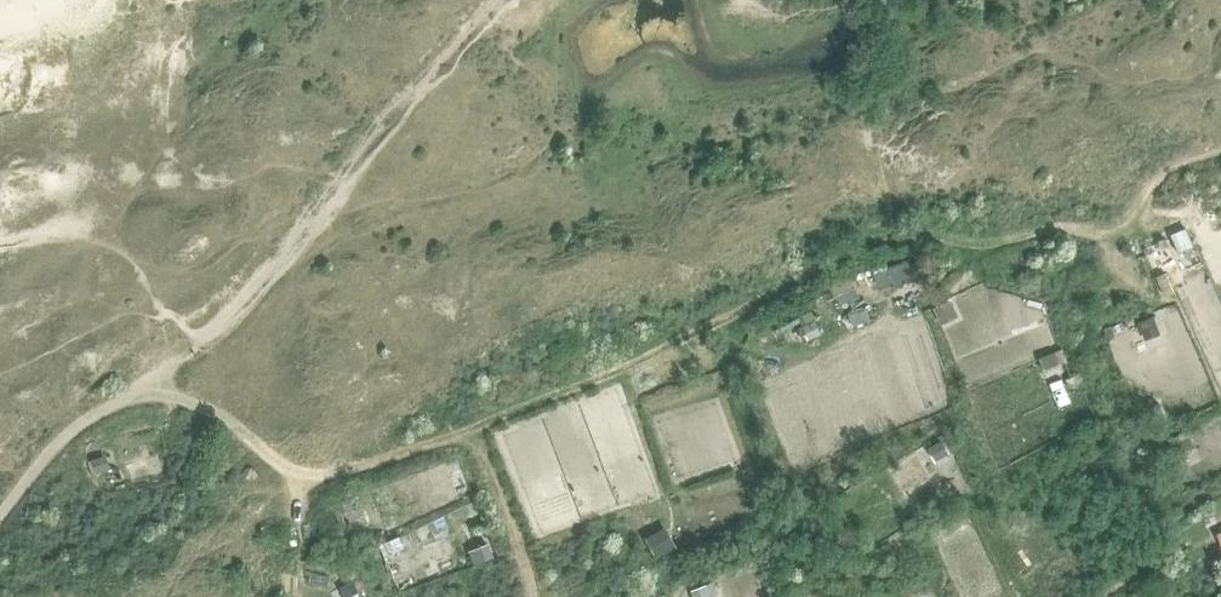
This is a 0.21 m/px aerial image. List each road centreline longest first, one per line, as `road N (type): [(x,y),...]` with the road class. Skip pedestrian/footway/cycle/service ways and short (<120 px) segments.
road 1 (track): [(155,382),(311,479),(357,470),(601,380),(865,243),(903,237),(1001,244),(1126,230),(1189,157),(1220,151)]
road 2 (track): [(0,518),(66,437),(155,382),(300,240),(341,179),(502,0)]

